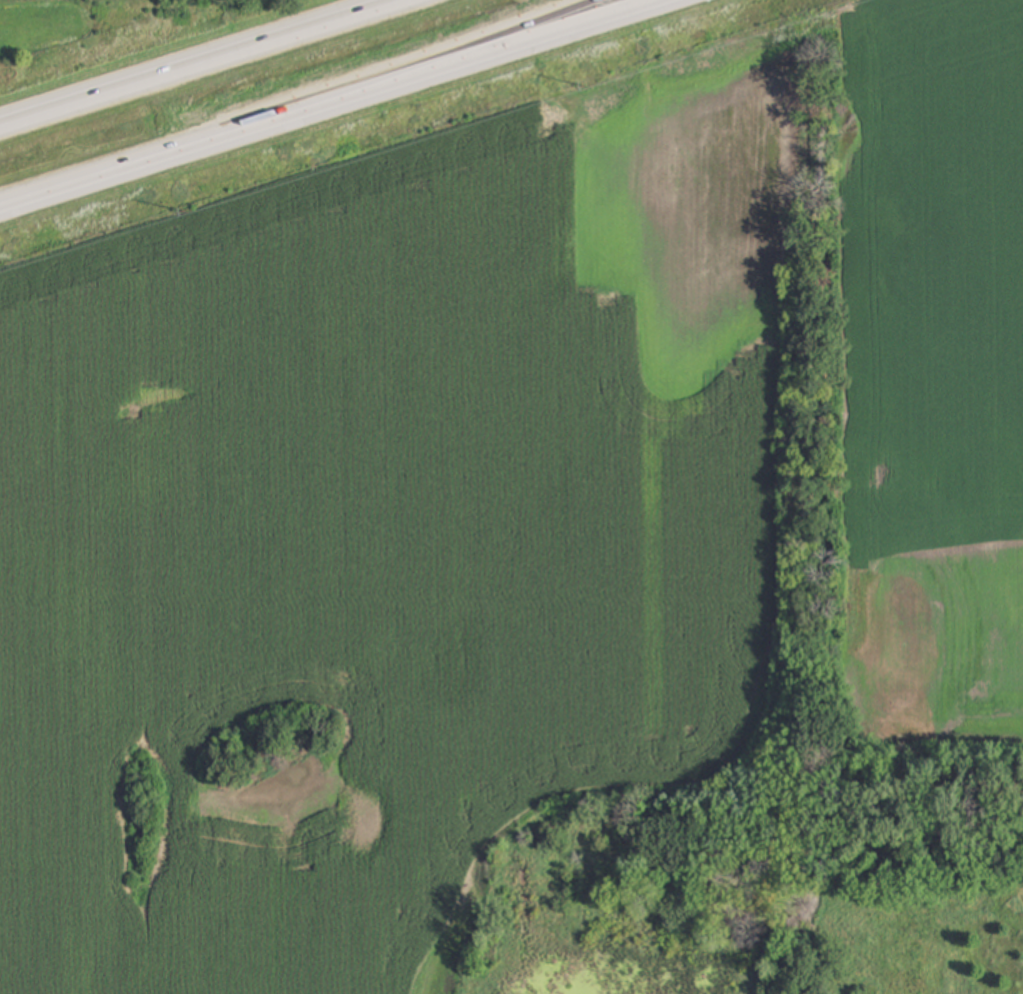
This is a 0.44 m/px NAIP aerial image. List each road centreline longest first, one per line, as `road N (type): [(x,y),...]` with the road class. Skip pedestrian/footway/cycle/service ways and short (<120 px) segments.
road 1 (motorway): [(0,212),(672,0)]
road 2 (motorway): [(425,0),(0,133)]

